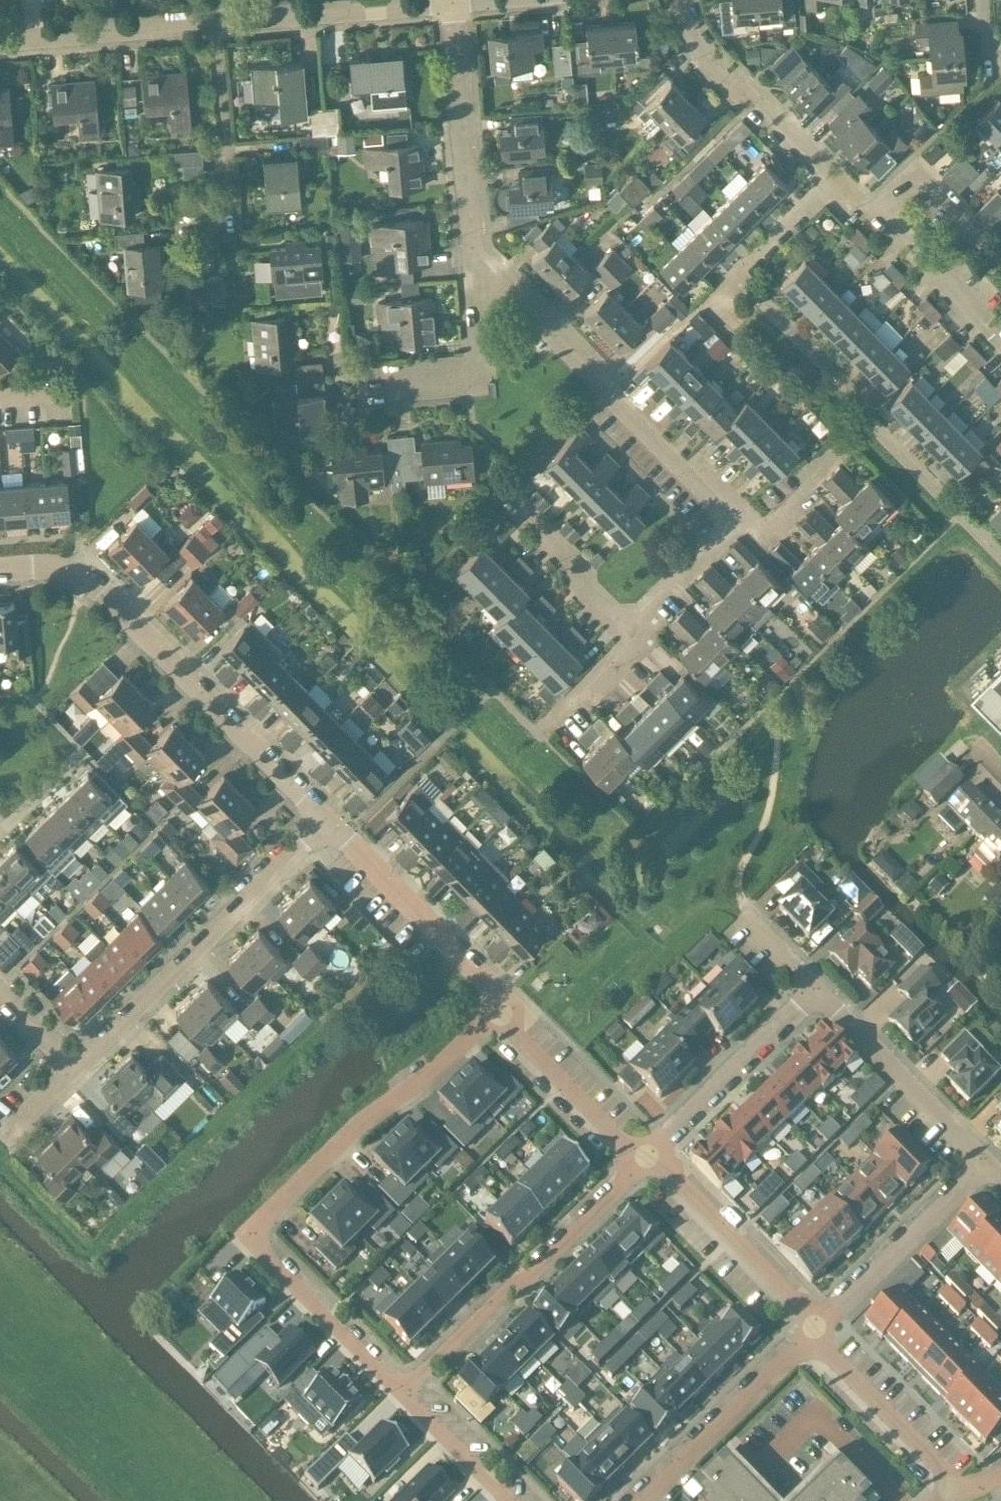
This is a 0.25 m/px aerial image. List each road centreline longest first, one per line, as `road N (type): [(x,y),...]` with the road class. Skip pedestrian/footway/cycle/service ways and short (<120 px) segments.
road 1 (residential): [(508,1005),(441,1068),(356,1126),(257,1233),(261,1248),(408,1388)]
road 2 (residential): [(323,817),(98,585),(51,567),(0,570)]
road 3 (residential): [(732,525),(474,259)]
road 4 (residential): [(80,1065),(323,817)]
road 5 (residential): [(647,1152),(408,1388)]
road 6 (residential): [(508,1005),(323,817)]
road 7 (residential): [(474,259),(456,3)]
road 8 (residential): [(991,1163),(813,984)]
road 9 (residential): [(822,1326),(644,1500)]
road 10 (residential): [(822,1326),(647,1152)]
road 11 (residential): [(831,180),(706,63),(680,0)]
road 12 (residential): [(647,1152),(813,984)]
road 13 (residential): [(822,1326),(991,1163)]
road 14 (unclassified): [(230,25),(0,43)]
road 15 (residential): [(363,378),(482,368),(474,259)]
road 16 (unclassified): [(456,3),(230,25)]
road 17 (residential): [(193,211),(221,211),(232,203),(230,25)]
road 18 (residential): [(953,1486),(829,1353),(822,1326)]
road 19 (residential): [(647,1152),(621,1140),(512,1029),(508,1005)]
road 20 (residential): [(871,219),(913,174),(1000,263)]
road 21 (residential): [(1000,351),(871,219)]
road 22 (residential): [(732,525),(754,530),(773,518),(869,423)]
road 23 (residential): [(709,309),(831,180)]
road 24 (residential): [(623,629),(575,582),(569,560),(510,497)]
road 25 (residential): [(408,1388),(516,1500)]
road 26 (residential): [(623,629),(732,525)]
road 27 (residential): [(541,735),(635,642),(623,629)]

